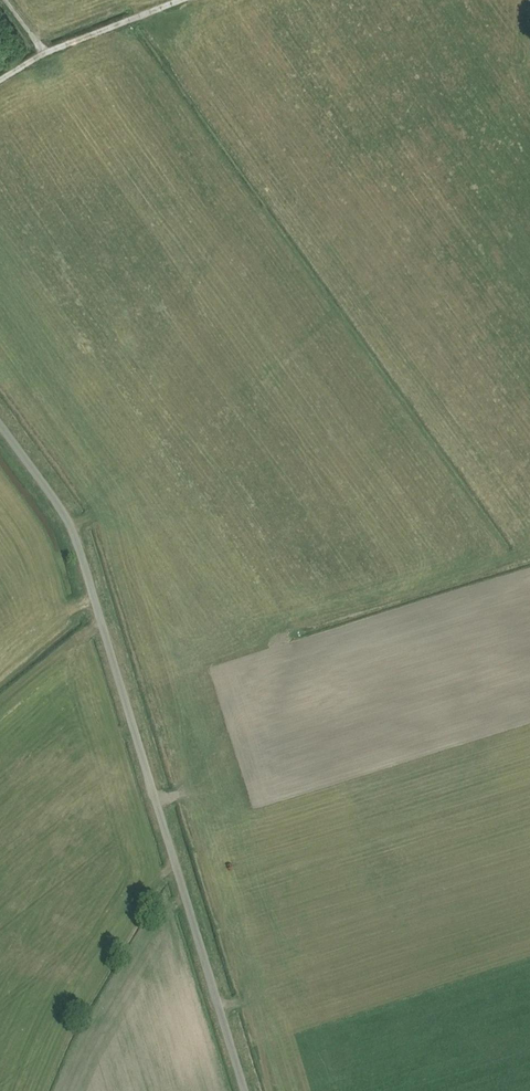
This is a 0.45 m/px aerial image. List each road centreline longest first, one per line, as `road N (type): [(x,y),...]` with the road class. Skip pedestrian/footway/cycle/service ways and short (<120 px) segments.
road 1 (unclassified): [(246,1090),(93,589),(53,498),(0,426)]

